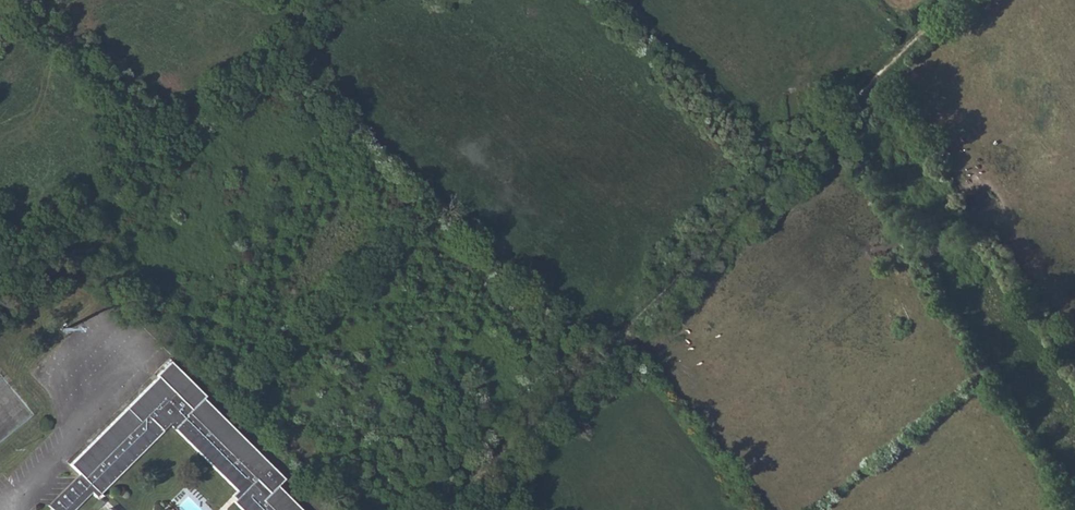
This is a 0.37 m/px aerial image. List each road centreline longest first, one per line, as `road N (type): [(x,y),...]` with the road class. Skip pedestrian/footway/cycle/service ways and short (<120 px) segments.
road 1 (track): [(596,359),(959,0)]
road 2 (unclassified): [(447,509),(596,359)]

